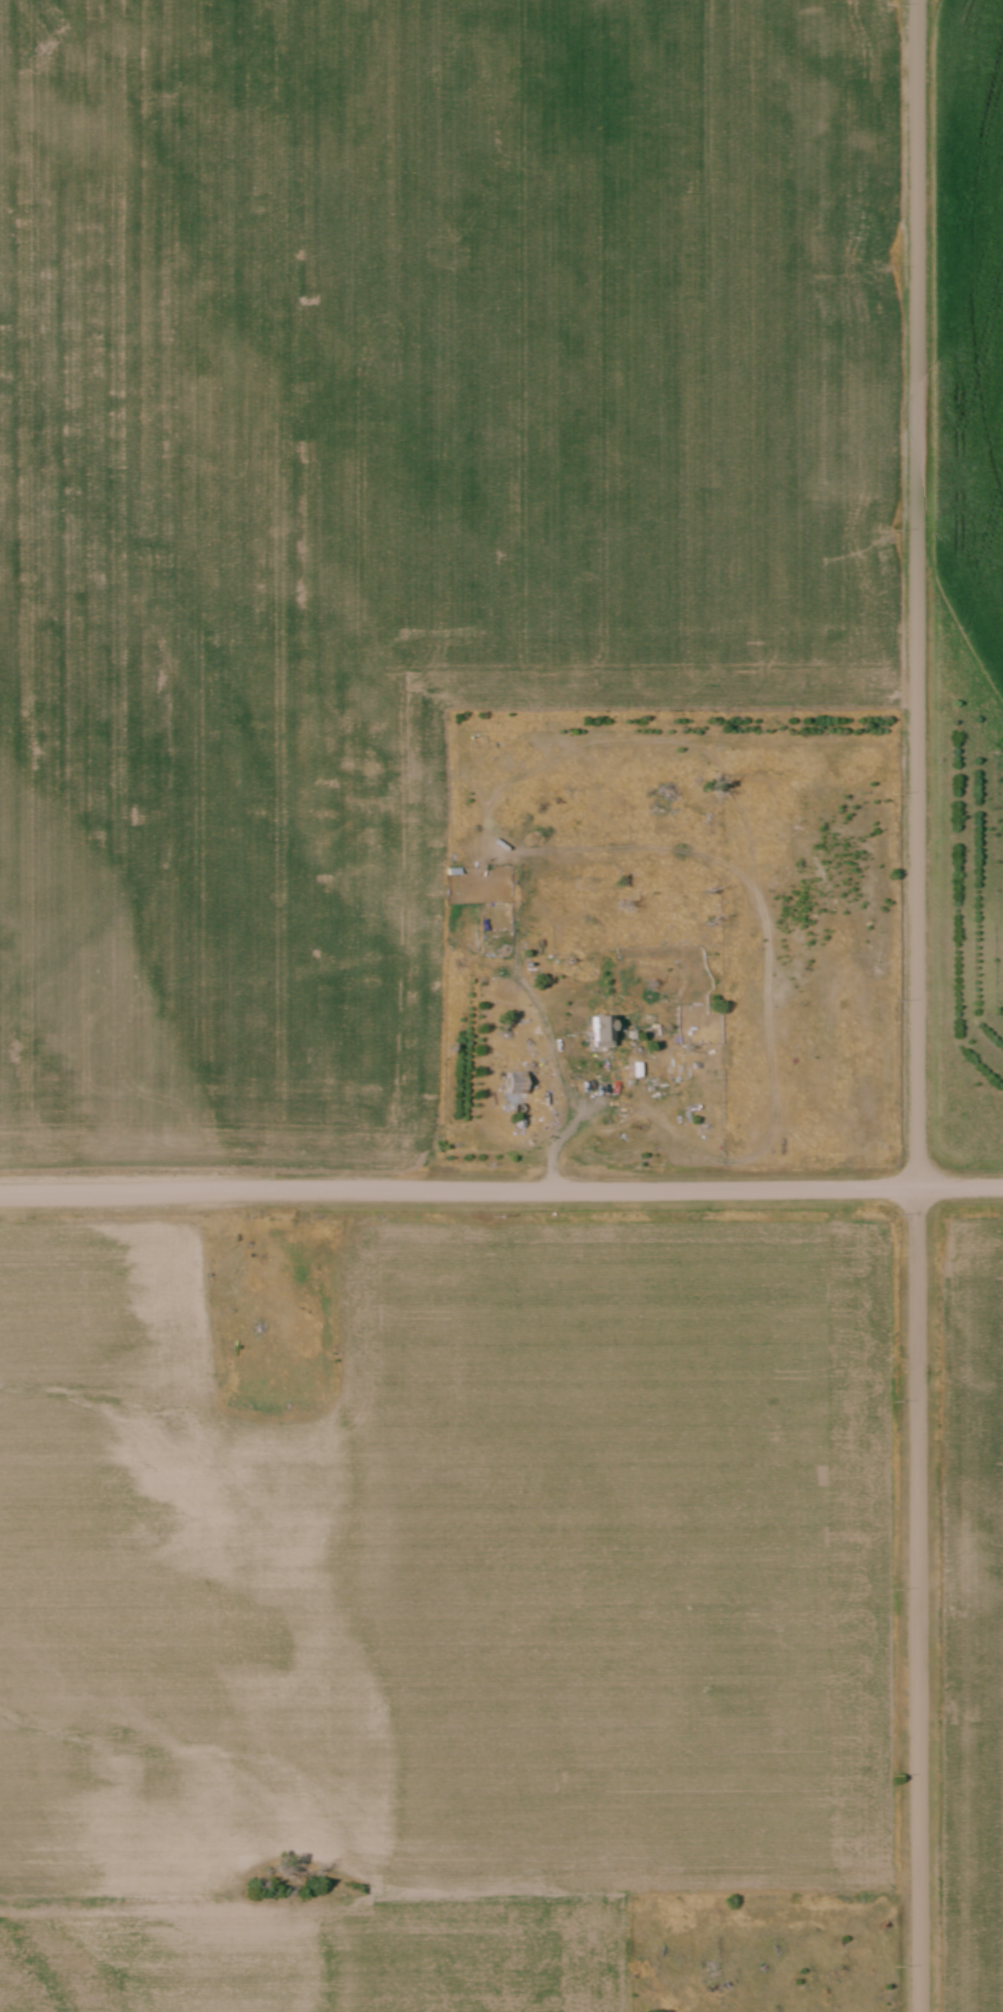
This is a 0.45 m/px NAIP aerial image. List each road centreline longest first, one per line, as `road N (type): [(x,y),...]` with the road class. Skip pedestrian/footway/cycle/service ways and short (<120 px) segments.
road 1 (residential): [(922,2011),(919,0)]
road 2 (tertiary): [(0,1192),(1002,1188)]

